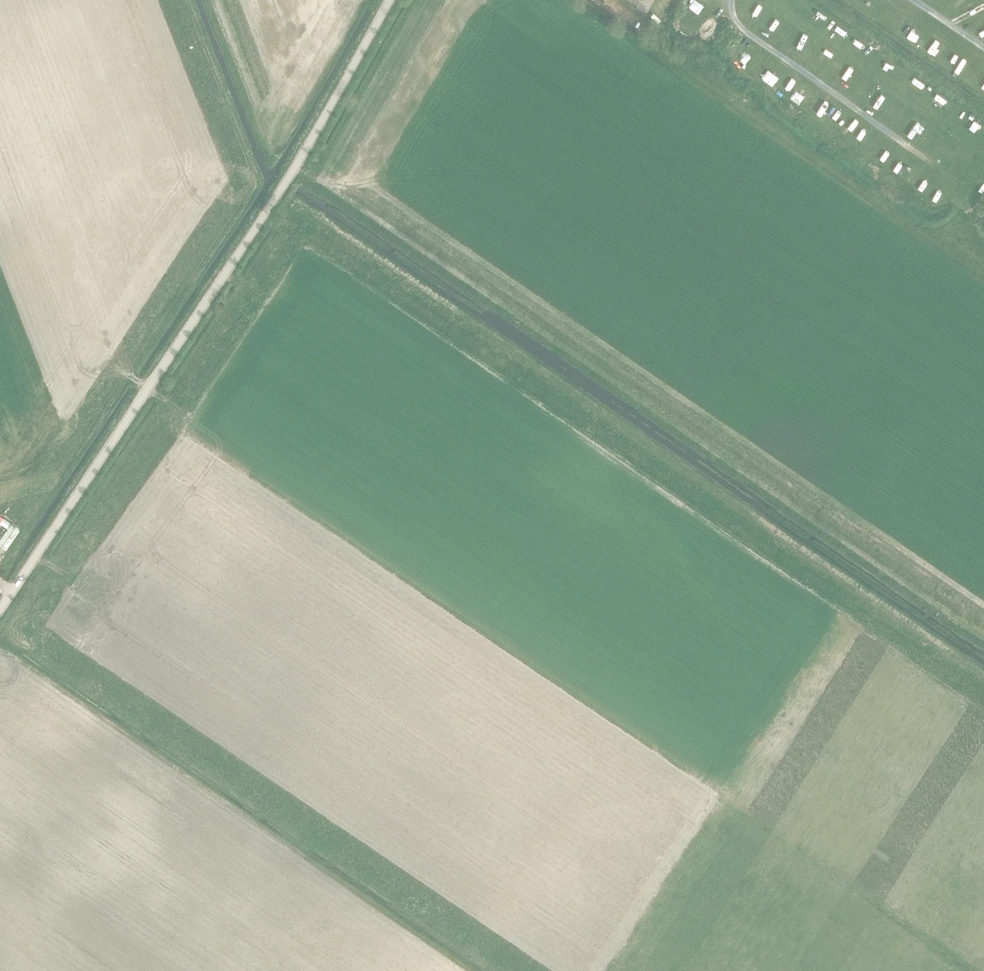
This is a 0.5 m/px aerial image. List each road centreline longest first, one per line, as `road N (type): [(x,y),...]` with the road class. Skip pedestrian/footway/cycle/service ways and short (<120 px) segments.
road 1 (tertiary): [(0,609),(277,194),(389,0)]

